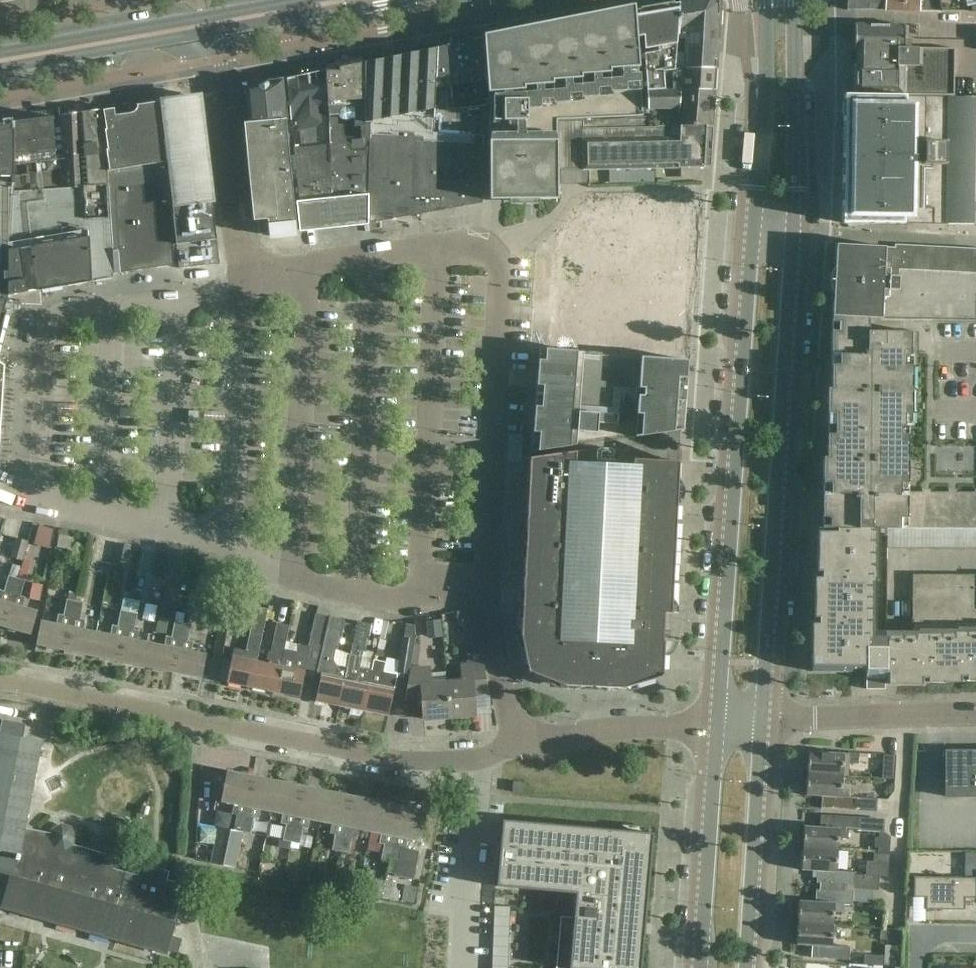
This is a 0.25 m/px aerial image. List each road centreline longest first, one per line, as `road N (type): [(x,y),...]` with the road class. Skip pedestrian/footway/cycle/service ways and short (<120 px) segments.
road 1 (tertiary): [(764,0),(713,724)]
road 2 (tertiary): [(764,718),(798,0)]
road 3 (residential): [(486,581),(504,268),(491,246),(439,245),(242,289)]
road 4 (residential): [(231,541),(60,505),(41,491),(51,322),(65,313),(242,289)]
road 5 (residential): [(514,746),(405,761),(0,685)]
road 6 (residential): [(486,581),(424,600),(355,590),(291,575),(231,541)]
road 7 (residential): [(242,289),(206,35)]
road 8 (residential): [(242,289),(231,541)]
road 9 (tertiary): [(747,967),(764,718)]
road 10 (tertiary): [(713,724),(698,967)]
road 11 (residential): [(975,717),(764,718)]
road 12 (secondary): [(0,73),(206,35)]
road 13 (secondary): [(203,17),(0,51)]
road 14 (residential): [(514,746),(595,730),(713,724)]
road 15 (residential): [(514,746),(486,581)]
road 16 (secondary): [(285,19),(404,0)]

